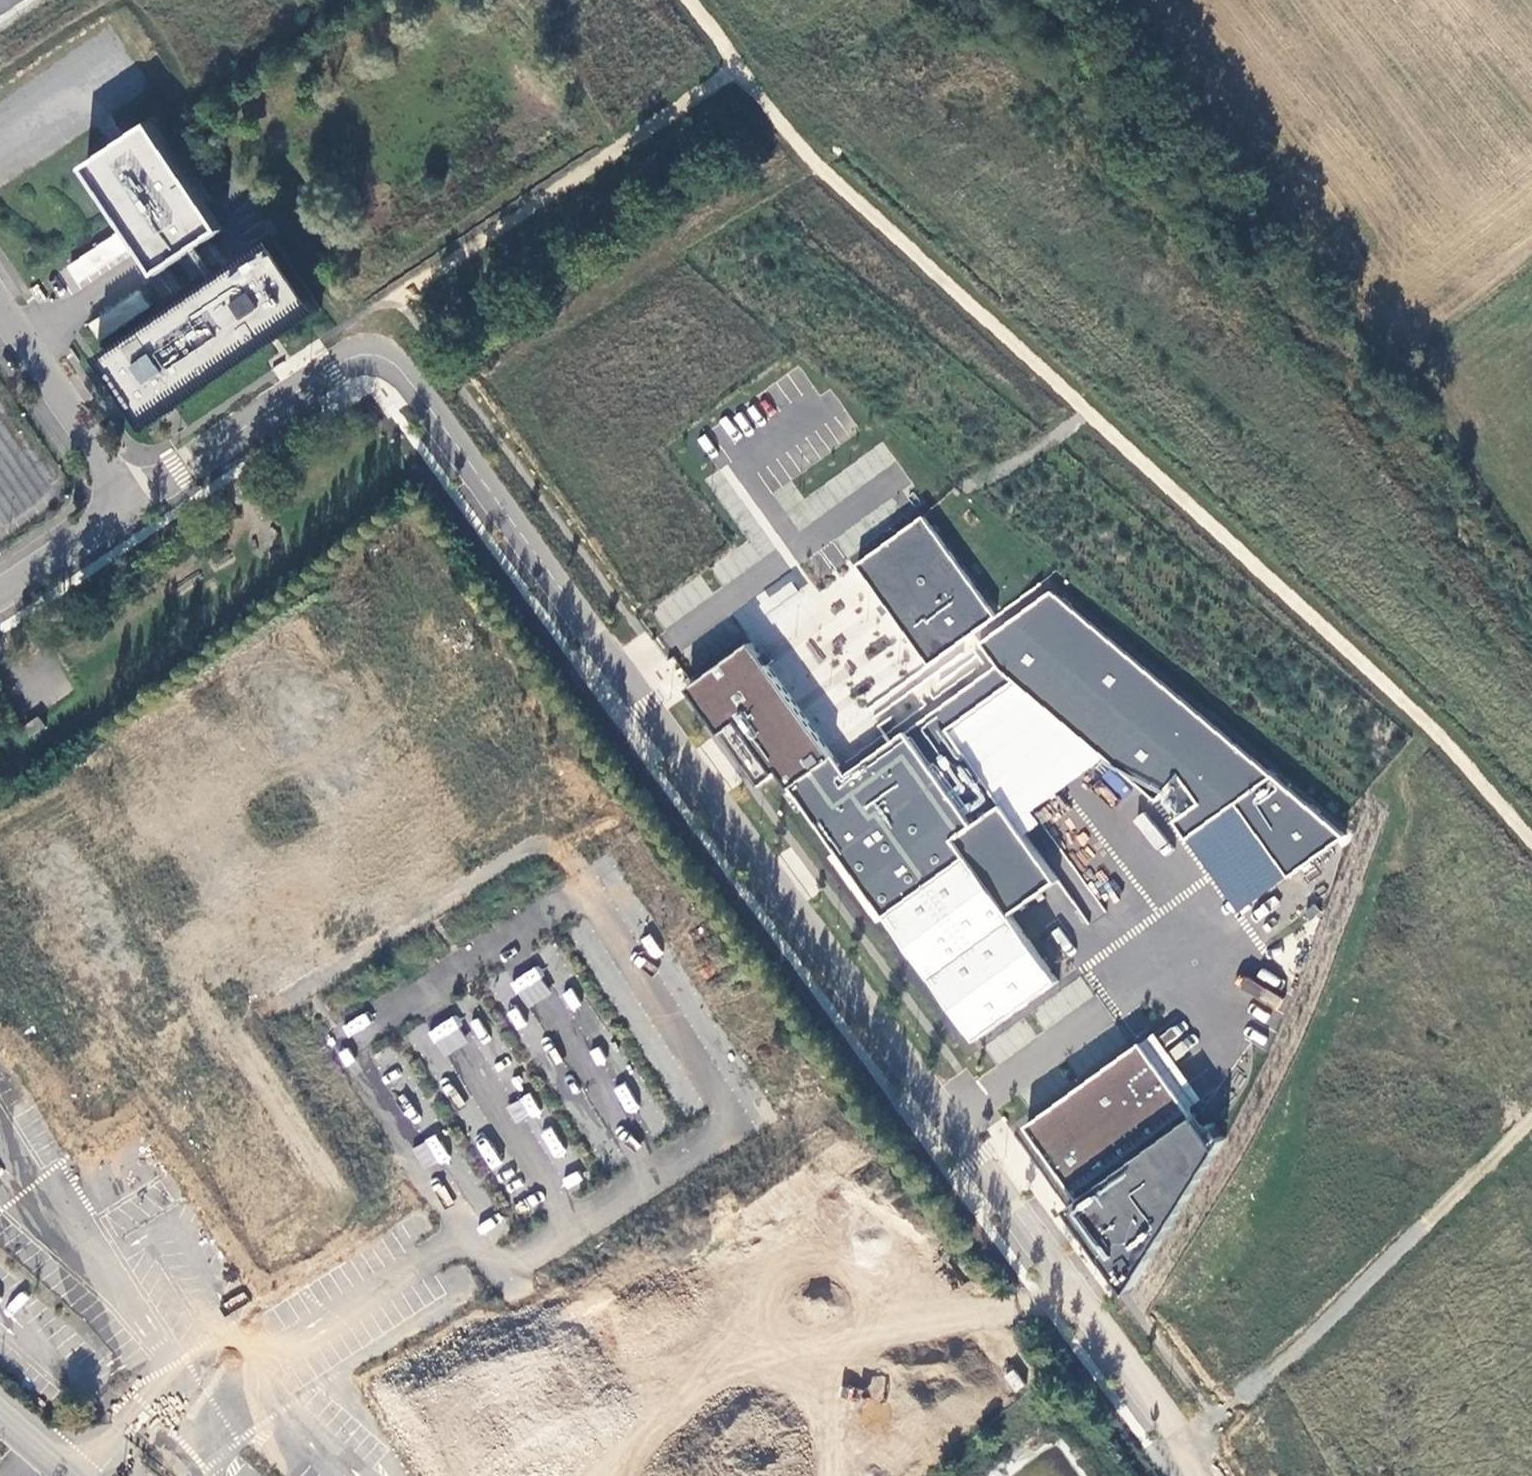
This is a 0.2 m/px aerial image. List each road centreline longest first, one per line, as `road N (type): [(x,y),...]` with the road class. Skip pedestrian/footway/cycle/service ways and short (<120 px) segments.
road 1 (residential): [(1177,1450),(1175,1431),(416,393),(392,362),(375,353),(349,356)]
road 2 (unclassified): [(349,356),(157,484),(124,493)]
road 3 (unclassified): [(124,493),(0,308)]
road 4 (unclassified): [(0,593),(120,510),(124,493)]

